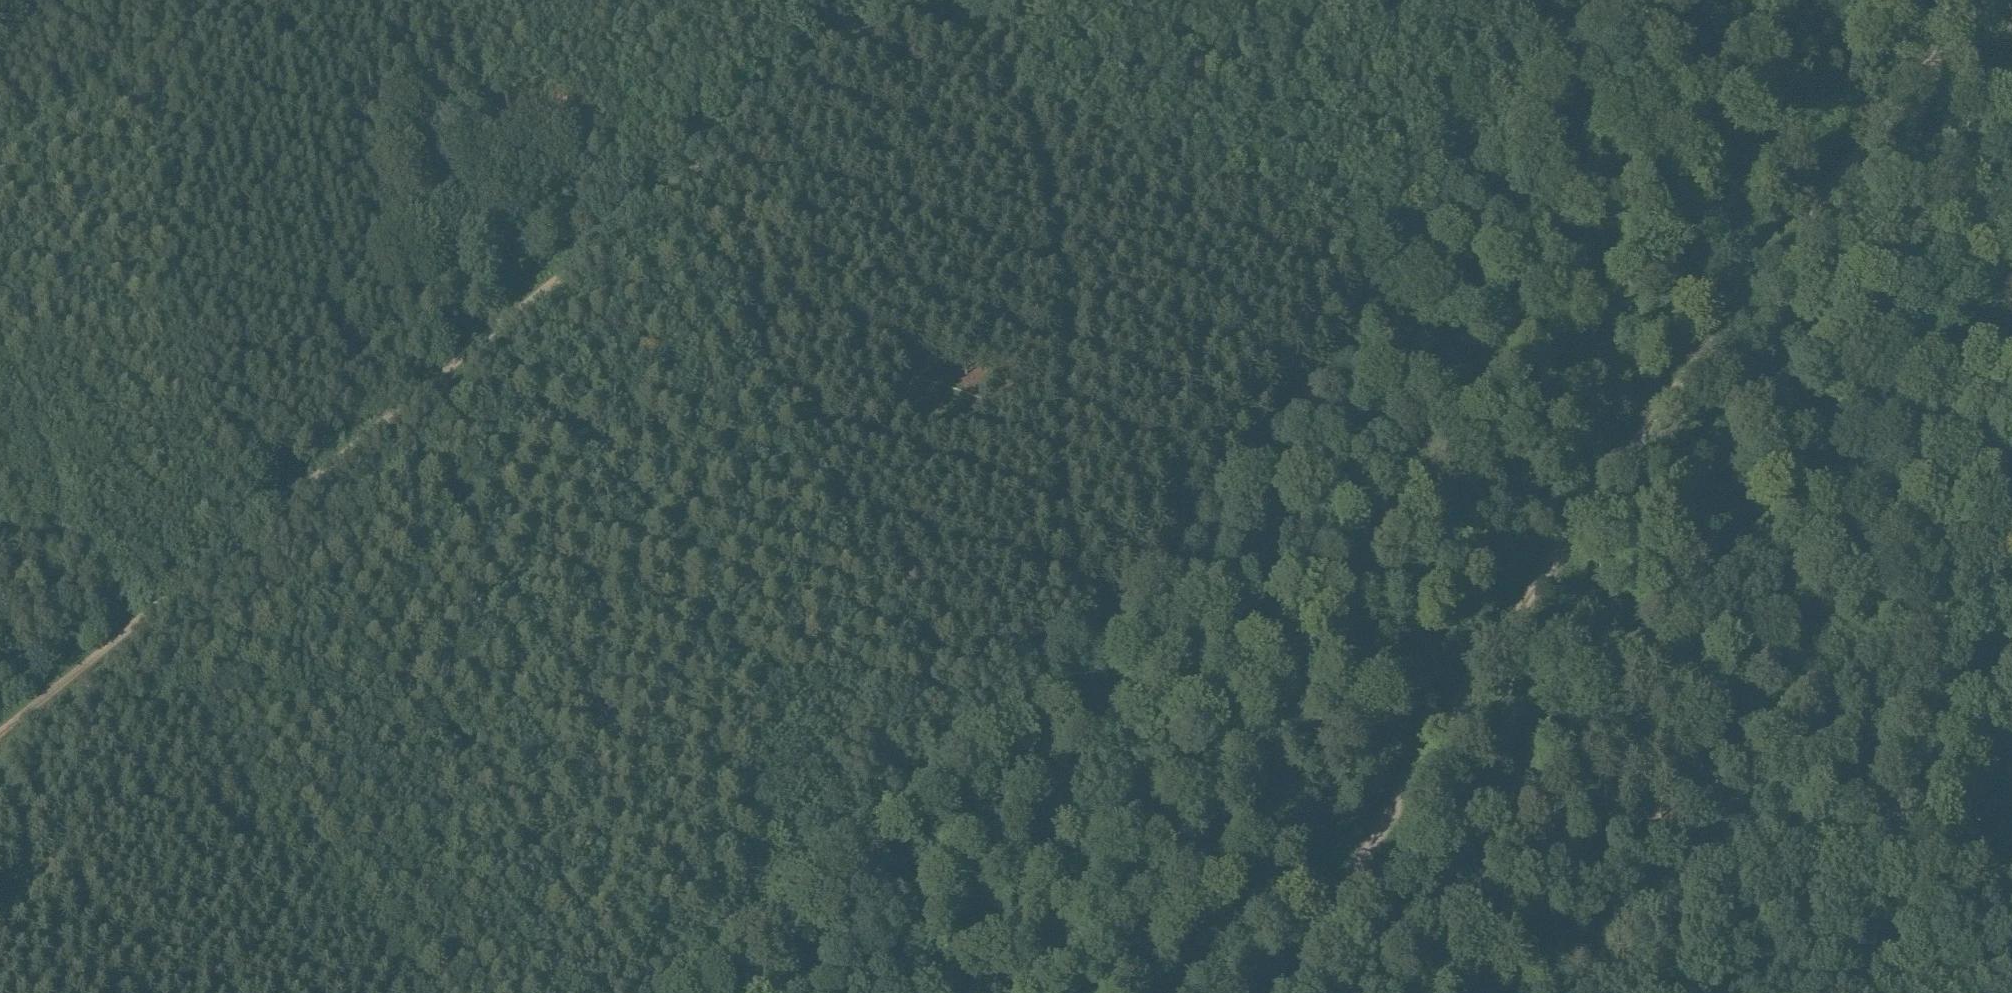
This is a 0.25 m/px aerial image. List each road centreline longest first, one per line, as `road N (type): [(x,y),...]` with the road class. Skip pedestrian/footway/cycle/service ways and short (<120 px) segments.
road 1 (track): [(1296,992),(1340,896),(1520,616),(1983,0)]
road 2 (track): [(899,0),(0,736)]

